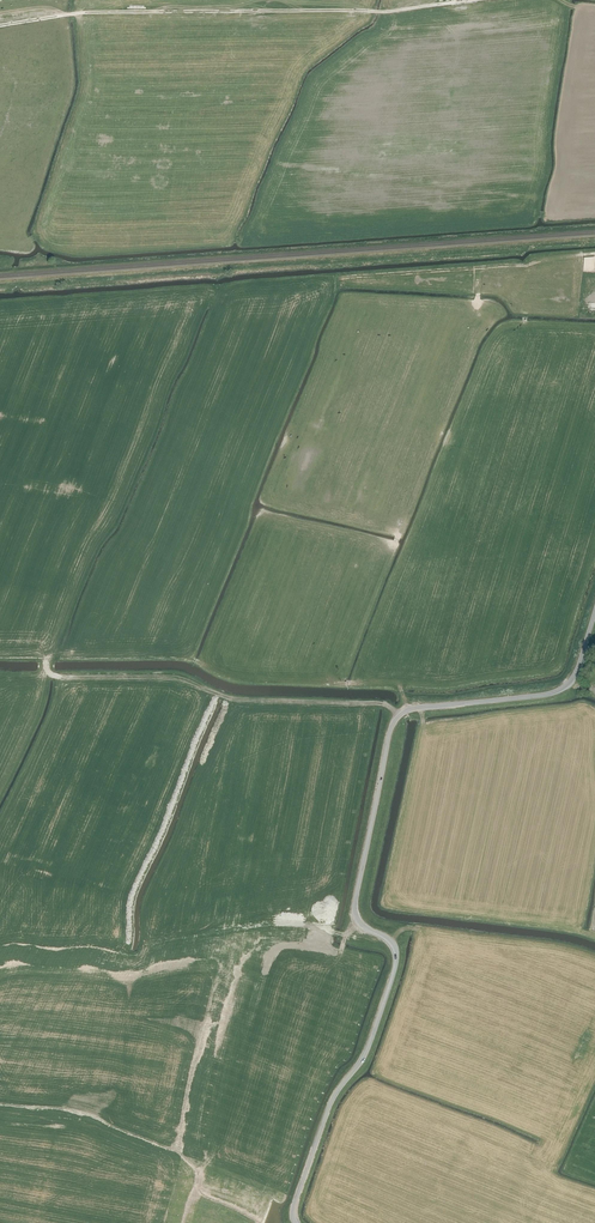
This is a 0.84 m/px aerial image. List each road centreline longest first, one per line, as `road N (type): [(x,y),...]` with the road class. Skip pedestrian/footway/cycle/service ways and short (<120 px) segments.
road 1 (unclassified): [(296,1222),(294,1205),(329,1106),(366,1051),(395,964),(390,942),(354,913),(393,723),(411,709),(561,690),(574,678),(594,612)]
road 2 (track): [(474,0),(388,11),(85,12),(0,26)]
road 3 (track): [(594,253),(345,278),(220,299),(147,299)]

